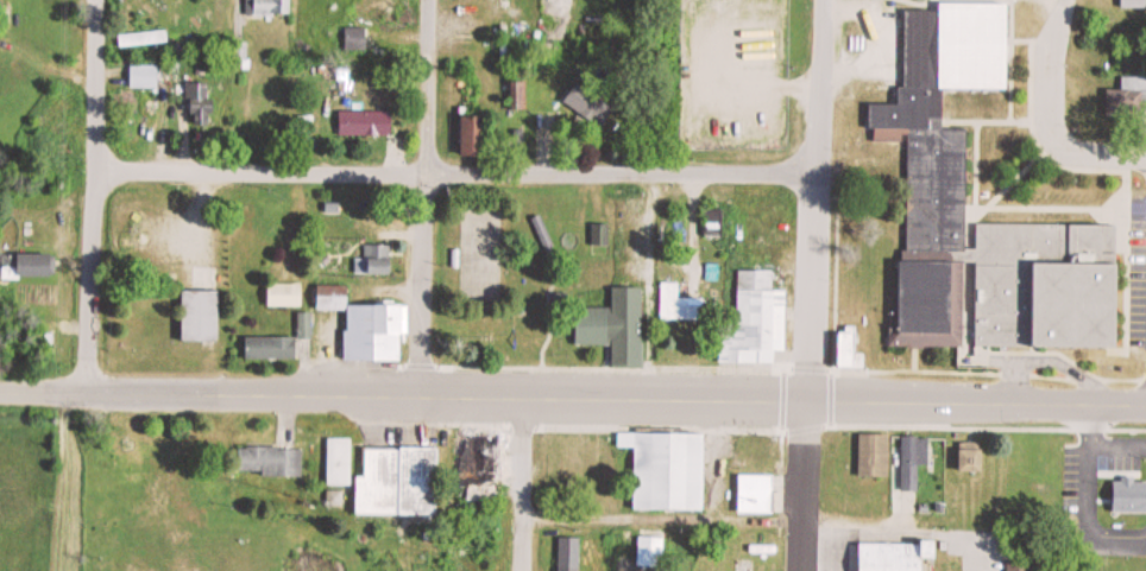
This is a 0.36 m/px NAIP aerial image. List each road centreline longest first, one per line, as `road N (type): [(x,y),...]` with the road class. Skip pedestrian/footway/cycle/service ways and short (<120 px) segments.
road 1 (tertiary): [(1145,405),(0,389)]
road 2 (residential): [(818,169),(96,166)]
road 3 (residential): [(803,570),(820,0)]
road 4 (residential): [(417,391),(426,0)]
road 5 (residential): [(88,389),(96,166),(92,0)]
road 6 (residential): [(522,570),(520,393)]
road 7 (residential): [(1062,123),(1053,80),(1065,0)]

